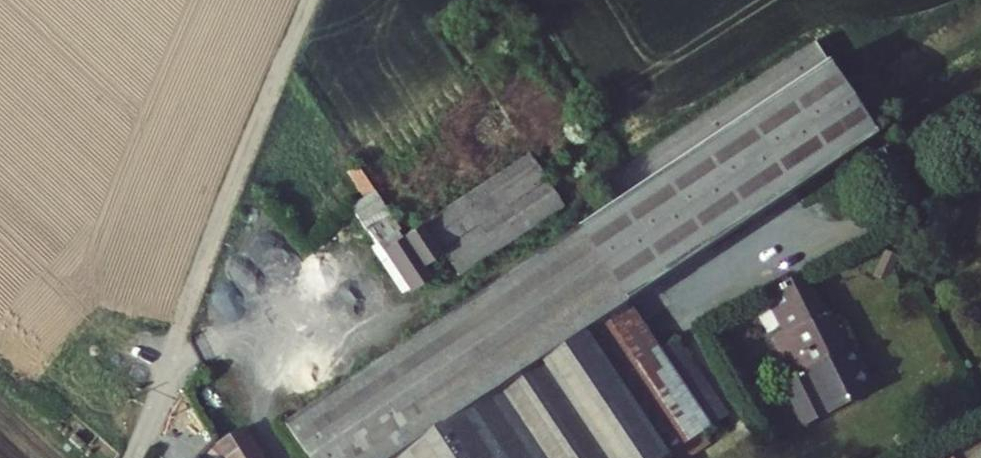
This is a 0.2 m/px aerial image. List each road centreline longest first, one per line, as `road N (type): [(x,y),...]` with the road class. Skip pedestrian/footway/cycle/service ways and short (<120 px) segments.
road 1 (track): [(306,0),(179,333)]
road 2 (residential): [(808,258),(980,165)]
road 3 (residential): [(179,333),(131,457)]

